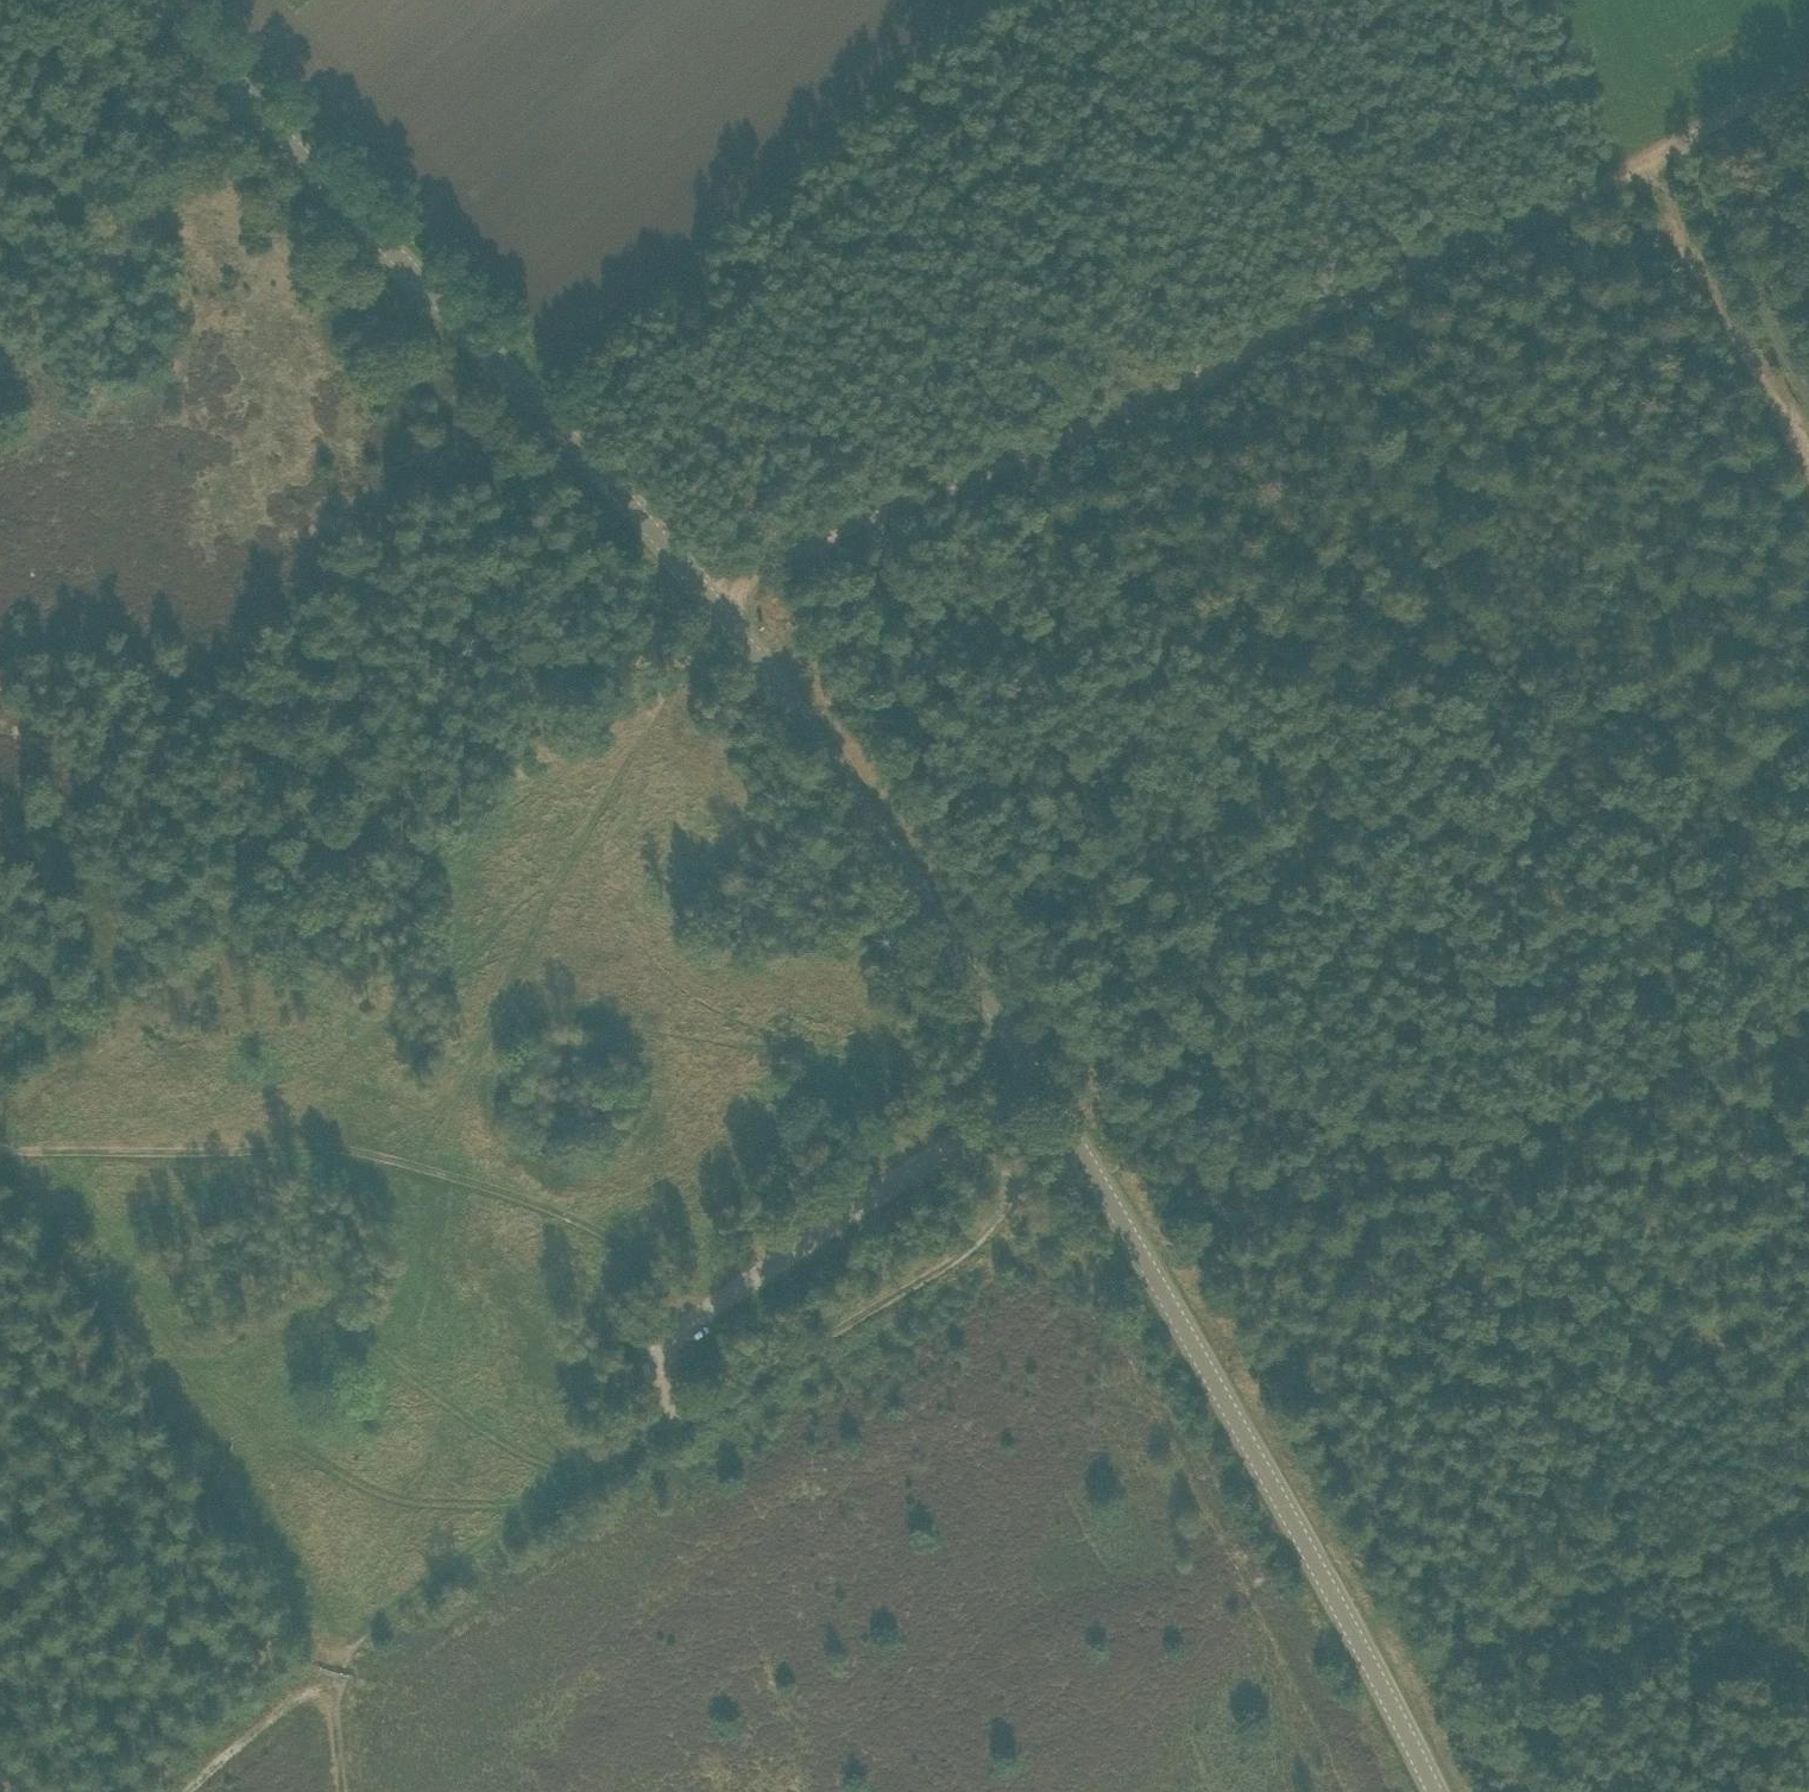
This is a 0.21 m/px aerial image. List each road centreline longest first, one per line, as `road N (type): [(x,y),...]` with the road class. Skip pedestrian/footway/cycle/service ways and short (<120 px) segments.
road 1 (tertiary): [(1437,1791),(1102,1183),(727,610),(176,0)]
road 2 (track): [(1633,172),(1180,389),(713,593)]
road 3 (track): [(0,1160),(341,1149),(567,1217),(643,1261),(702,1311)]
road 4 (track): [(678,1408),(355,1644),(336,1670),(344,1791)]
road 5 (track): [(1023,1191),(972,1246),(717,1402)]
road 6 (track): [(1808,460),(1633,172)]
road 7 (track): [(1633,172),(1669,142),(1808,74)]
road 8 (track): [(191,1791),(336,1670)]

